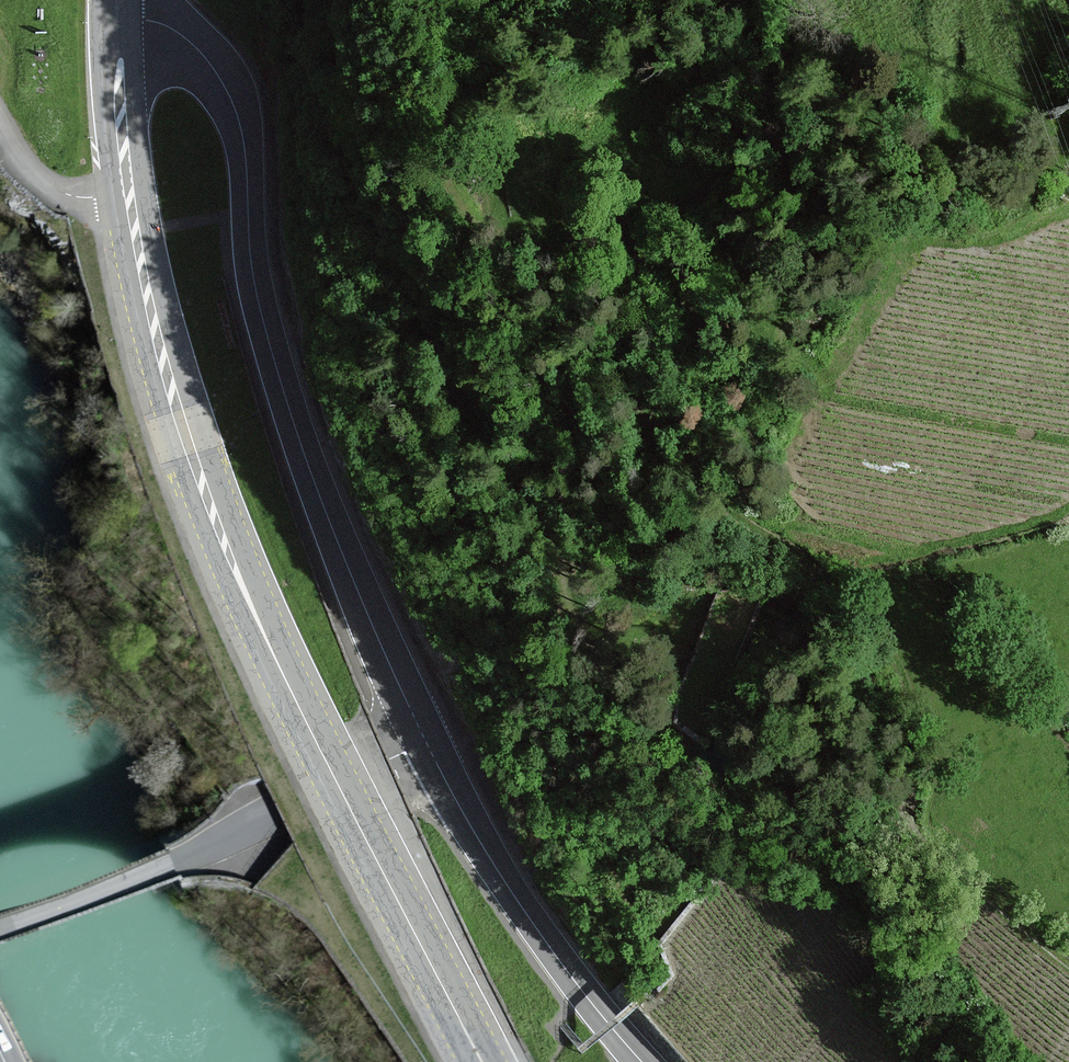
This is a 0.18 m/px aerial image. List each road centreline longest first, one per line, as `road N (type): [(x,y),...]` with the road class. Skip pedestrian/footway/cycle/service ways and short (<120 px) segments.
road 1 (motorway): [(327,0),(389,169),(778,1061)]
road 2 (motorway): [(935,1061),(493,0)]
road 3 (primary): [(114,17),(136,233),(188,441),(257,619),(481,1061)]
road 4 (tertiary): [(114,17),(191,40),(233,102),(256,286),(277,367),(342,551),(427,734)]
road 5 (tertiary): [(427,734),(197,852),(0,928)]
road 6 (tertiary): [(427,734),(496,866),(642,1061)]
road 7 (track): [(907,812),(979,894),(1068,966)]

